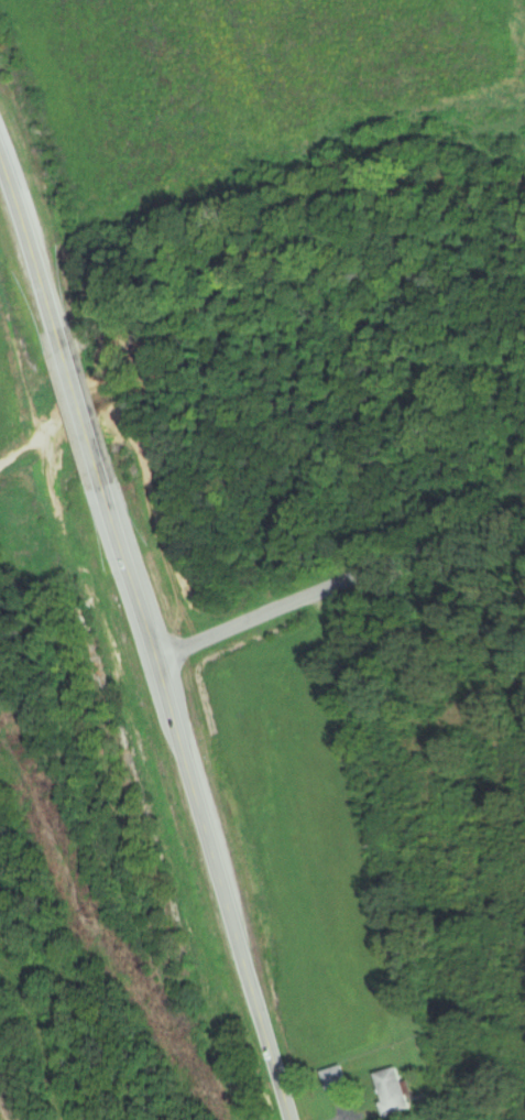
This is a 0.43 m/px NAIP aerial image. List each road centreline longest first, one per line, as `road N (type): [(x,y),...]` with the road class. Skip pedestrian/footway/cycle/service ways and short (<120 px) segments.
road 1 (primary): [(293,1119),(0,157)]
road 2 (residential): [(524,509),(155,656)]

